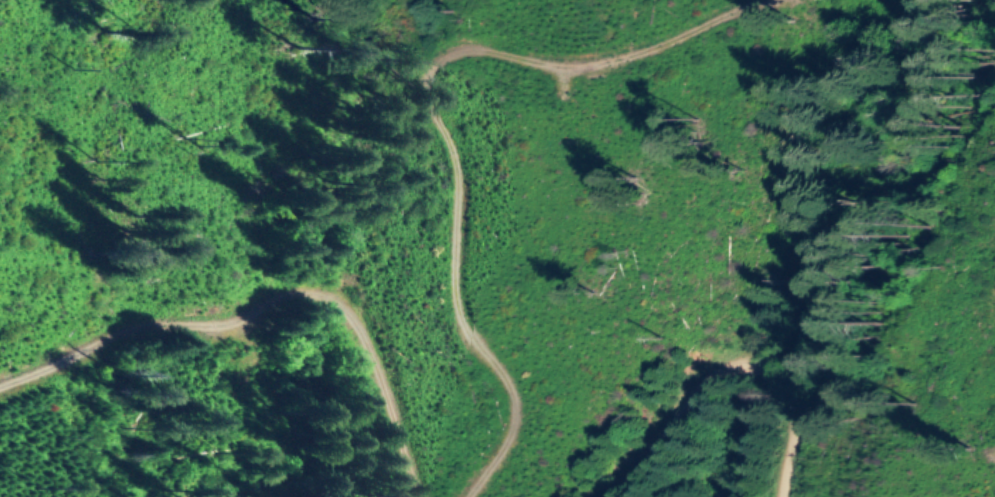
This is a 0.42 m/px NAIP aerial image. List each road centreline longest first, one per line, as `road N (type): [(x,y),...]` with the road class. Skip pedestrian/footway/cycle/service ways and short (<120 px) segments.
road 1 (track): [(758,0),(669,49),(585,69),(479,44),(450,53),(432,85),(442,121),(468,163),(465,287),(522,378),(517,429),(464,496)]
road 2 (track): [(422,496),(356,320),(308,294),(270,302),(245,318),(155,321),(81,339),(0,379)]
road 3 (track): [(779,496),(777,386),(757,364),(731,358),(698,371),(595,496)]

